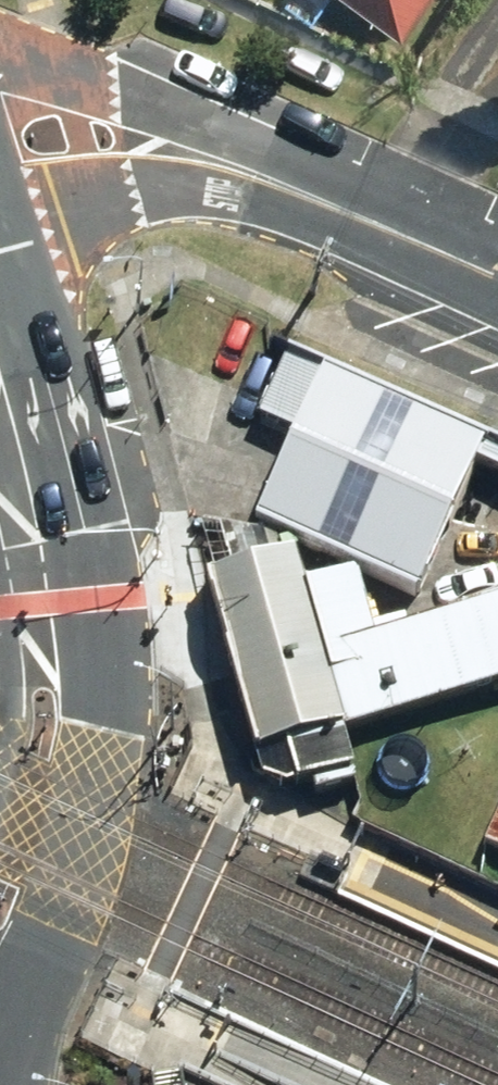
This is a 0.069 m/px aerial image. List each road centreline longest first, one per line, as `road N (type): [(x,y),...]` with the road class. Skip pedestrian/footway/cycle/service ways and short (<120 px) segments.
road 1 (secondary): [(47,605),(94,716),(91,806),(77,889),(56,936),(0,988)]
road 2 (residential): [(0,63),(65,72),(137,97),(257,174)]
road 3 (residential): [(257,174),(149,178),(0,226)]
road 4 (residential): [(497,276),(257,174)]
road 5 (secondary): [(0,806),(7,710),(47,605)]
road 6 (secondary): [(0,413),(47,605)]

